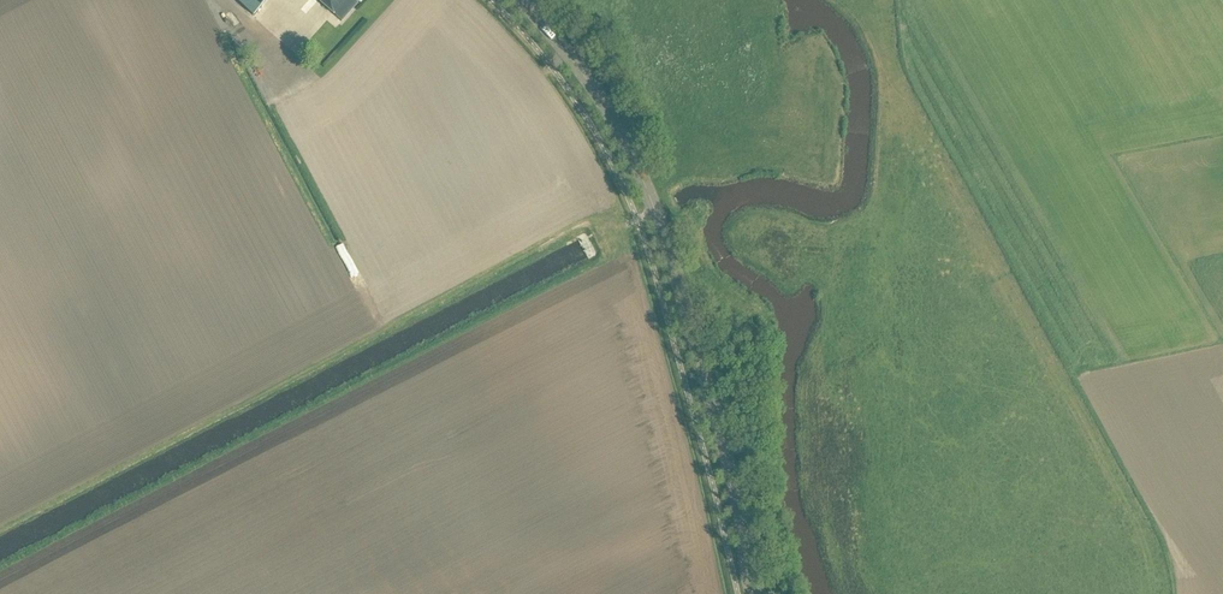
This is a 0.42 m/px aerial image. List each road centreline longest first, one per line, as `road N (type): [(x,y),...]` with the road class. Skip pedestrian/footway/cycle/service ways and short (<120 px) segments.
road 1 (secondary): [(752,593),(663,235),(637,163),(578,71),(513,0)]

